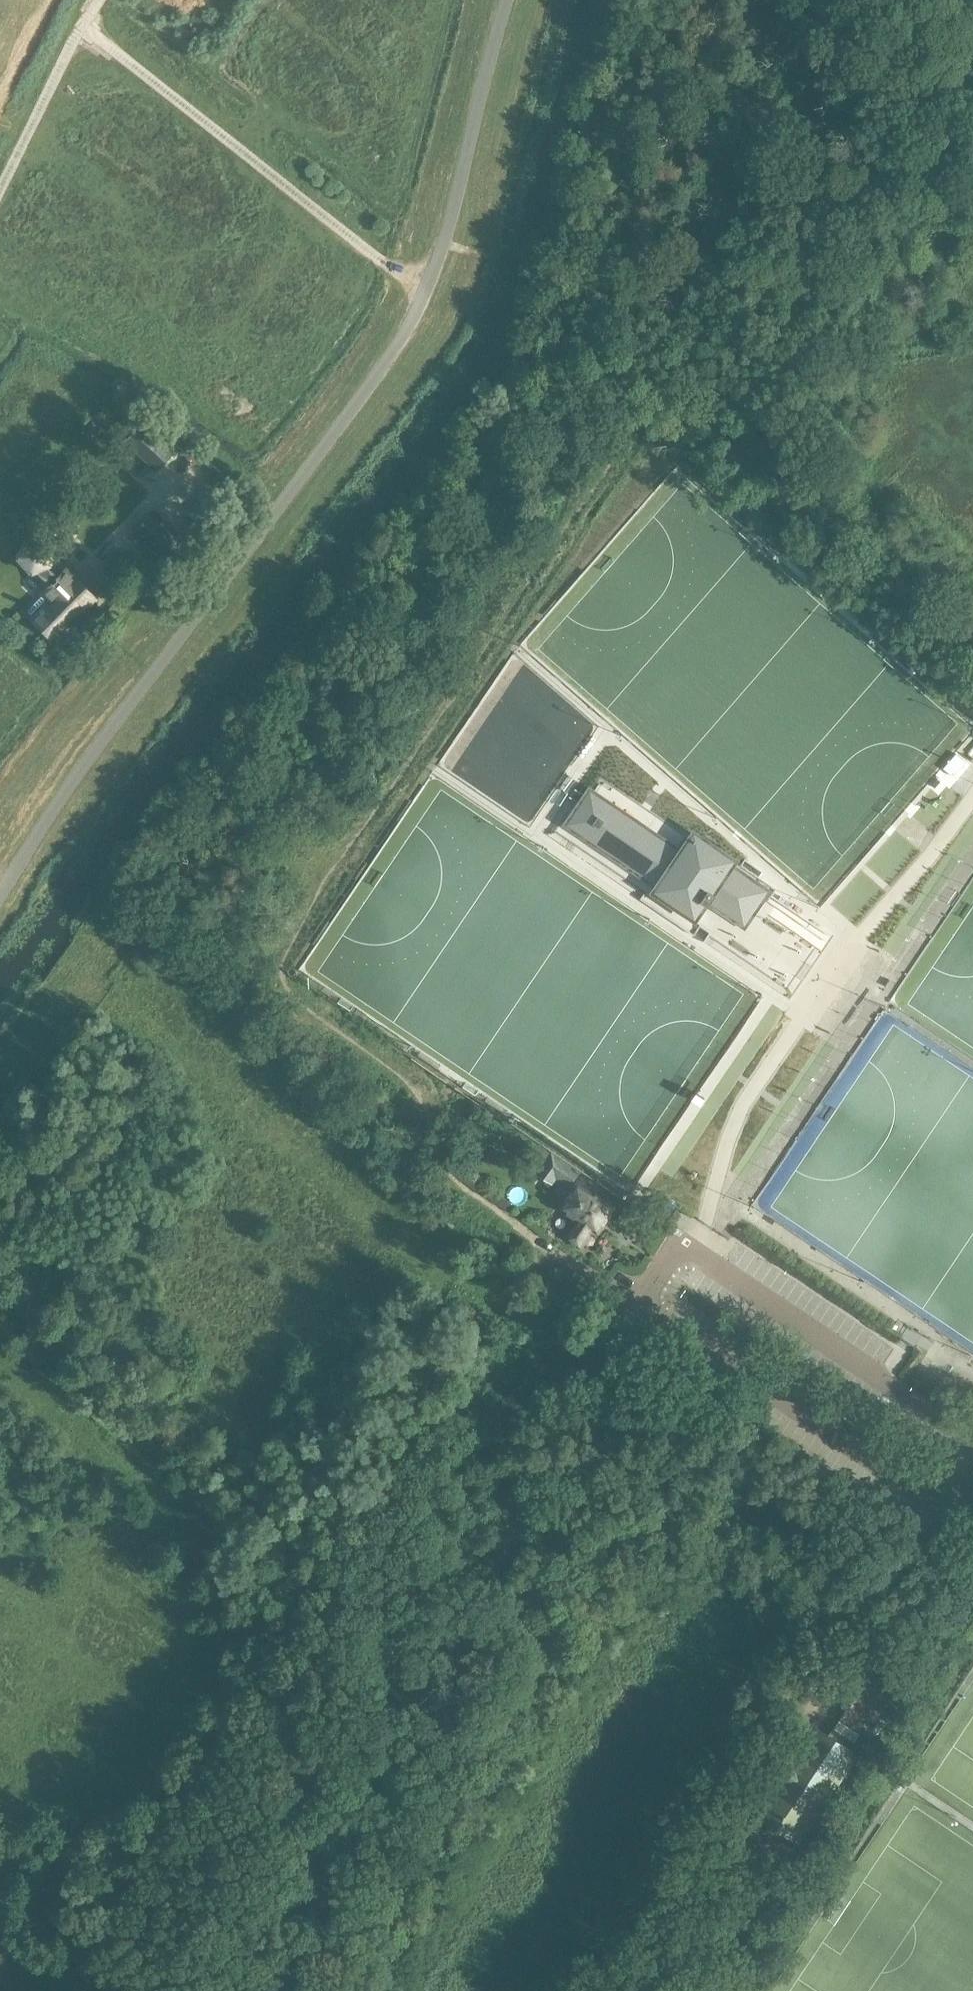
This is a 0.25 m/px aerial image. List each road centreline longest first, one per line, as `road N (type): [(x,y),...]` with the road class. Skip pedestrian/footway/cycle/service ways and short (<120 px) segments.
road 1 (track): [(86,22),(324,214),(421,281)]
road 2 (track): [(101,0),(0,193)]

